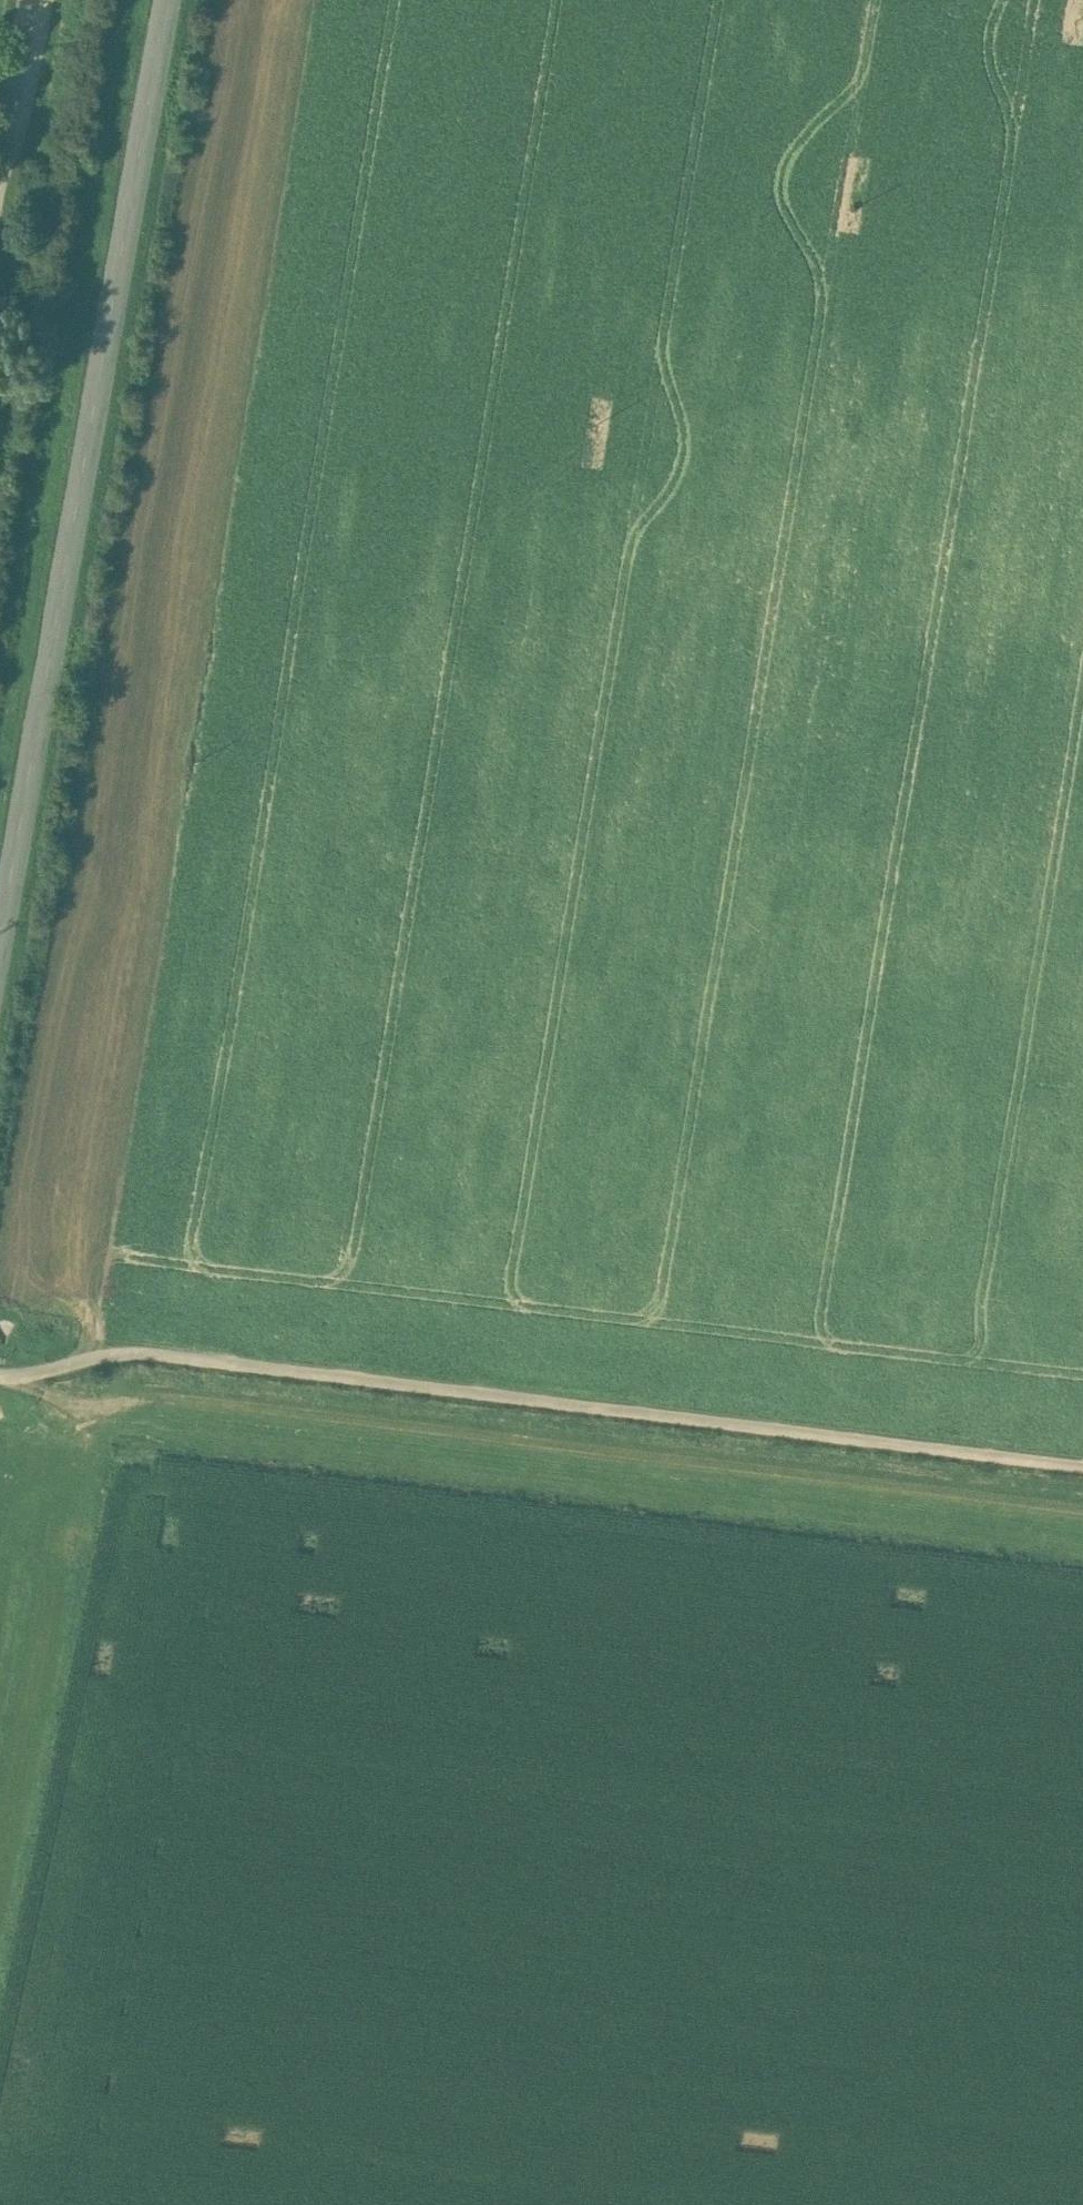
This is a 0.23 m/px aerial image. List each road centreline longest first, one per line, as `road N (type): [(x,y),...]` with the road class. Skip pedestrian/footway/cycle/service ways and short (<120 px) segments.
road 1 (track): [(0,1379),(109,1358),(170,1362),(1082,1471)]
road 2 (tertiary): [(165,0),(0,960)]
road 3 (unclassified): [(0,213),(40,0)]

